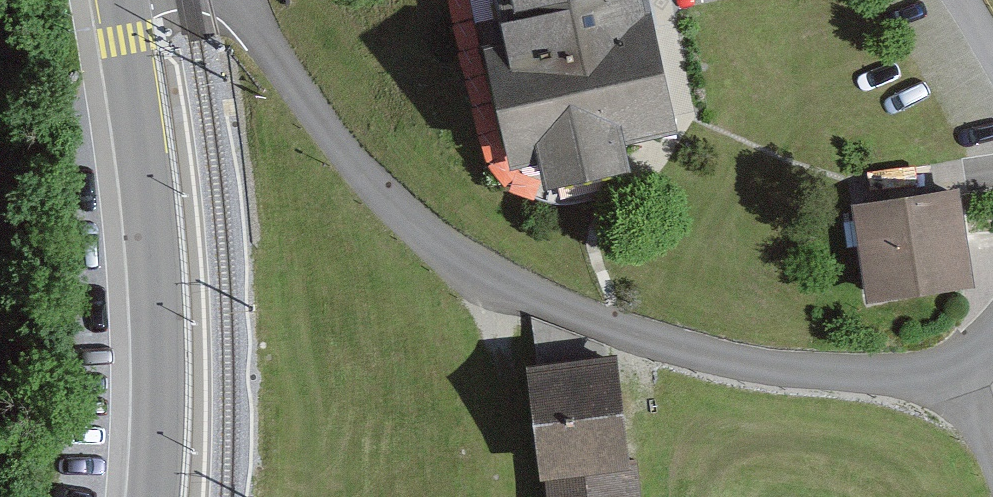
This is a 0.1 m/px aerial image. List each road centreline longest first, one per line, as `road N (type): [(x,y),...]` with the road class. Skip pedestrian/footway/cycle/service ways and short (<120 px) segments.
road 1 (residential): [(246,0),(264,41),(373,184),(437,248),(494,280),(613,329),(737,365),(959,379),(992,337)]
road 2 (secondary): [(122,0),(160,274),(163,426),(154,496)]

